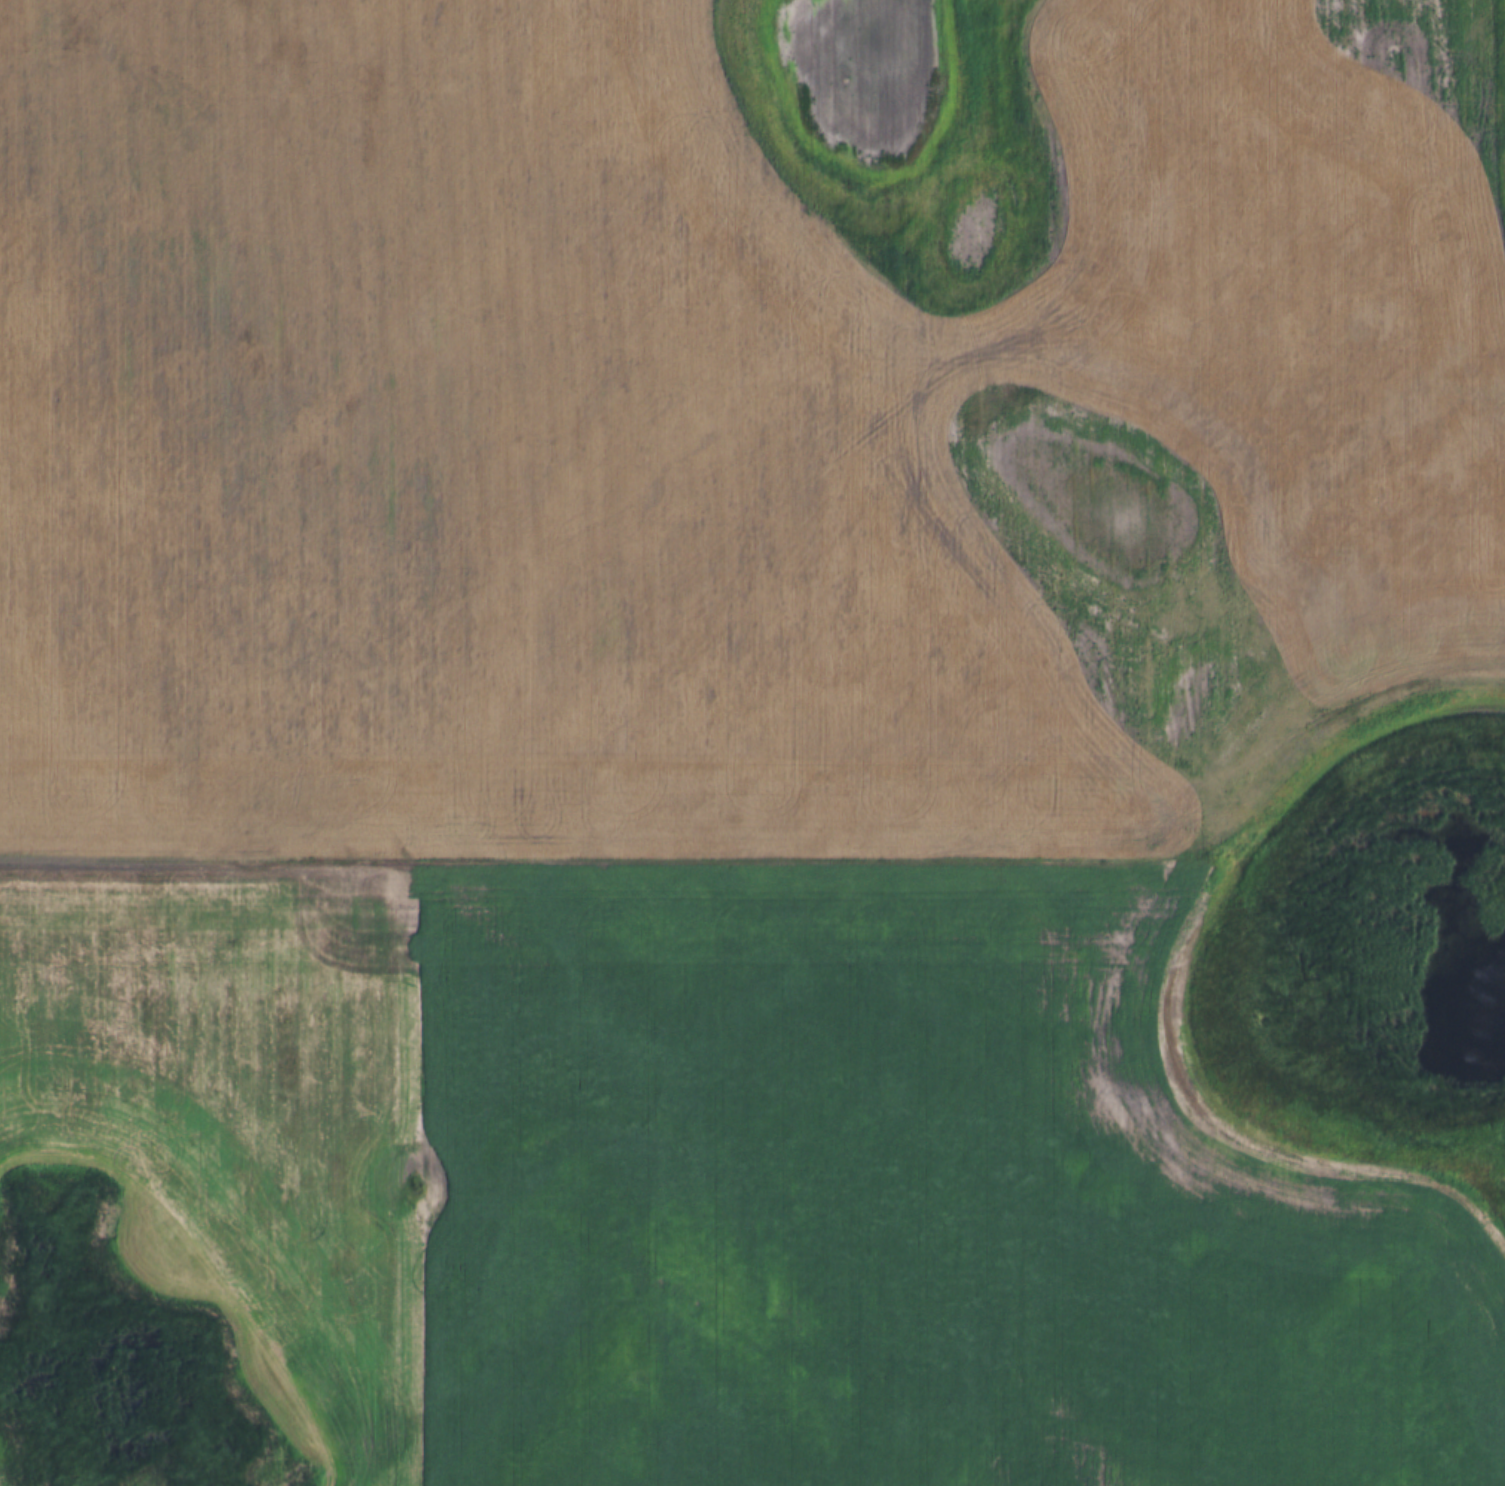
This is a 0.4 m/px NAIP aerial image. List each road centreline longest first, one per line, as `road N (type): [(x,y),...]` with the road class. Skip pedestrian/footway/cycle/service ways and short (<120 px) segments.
road 1 (track): [(0,854),(1144,861),(1212,832),(1324,722),(1504,655)]

